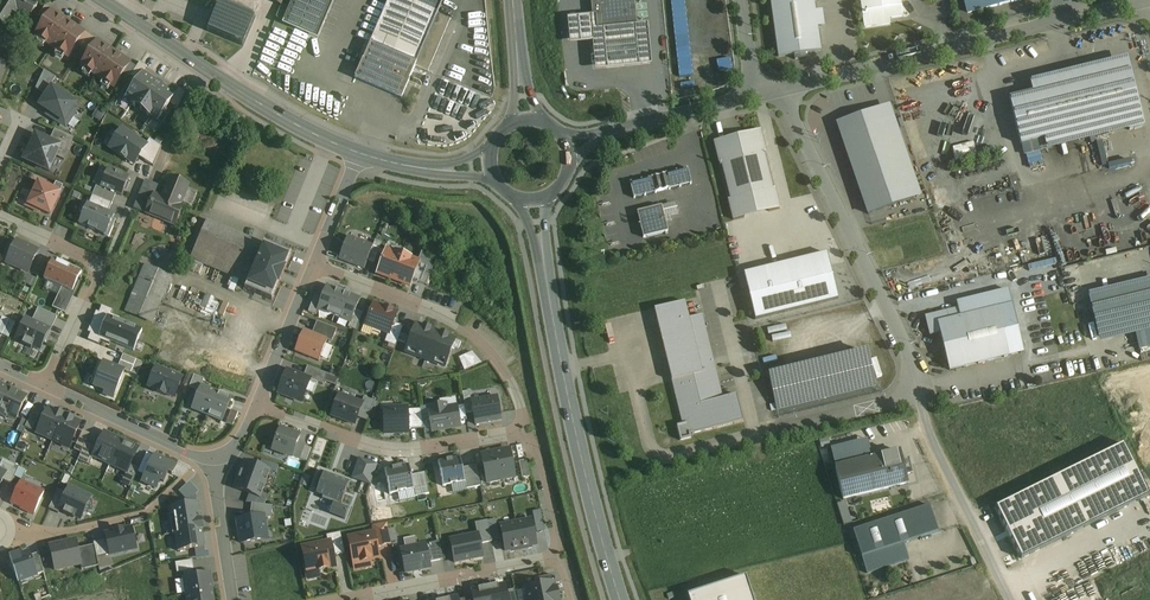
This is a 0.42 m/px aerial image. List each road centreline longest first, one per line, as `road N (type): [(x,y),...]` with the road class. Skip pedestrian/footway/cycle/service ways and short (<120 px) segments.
road 1 (primary): [(535,202),(572,418),(620,599)]
road 2 (unclassified): [(769,93),(912,361),(917,397)]
road 3 (residential): [(1069,19),(769,93)]
road 4 (primary): [(356,152),(279,115),(101,0)]
road 5 (residential): [(517,433),(522,407),(509,376),(475,340),(312,265)]
road 6 (residential): [(517,433),(395,451),(258,404)]
road 7 (residential): [(45,386),(100,264),(0,217)]
road 8 (unclassified): [(917,397),(1008,599)]
road 9 (residential): [(769,93),(570,147)]
road 10 (residential): [(551,559),(353,599)]
road 11 (residential): [(211,463),(45,386)]
road 12 (residential): [(312,265),(258,404)]
road 13 (unclassified): [(917,397),(775,430)]
road 14 (residential): [(551,559),(558,533),(533,446),(517,433)]
road 15 (residential): [(232,599),(211,463)]
road 16 (primary): [(488,166),(440,170),(356,152)]
road 17 (residential): [(148,513),(19,535)]
road 18 (residential): [(356,152),(312,265)]

